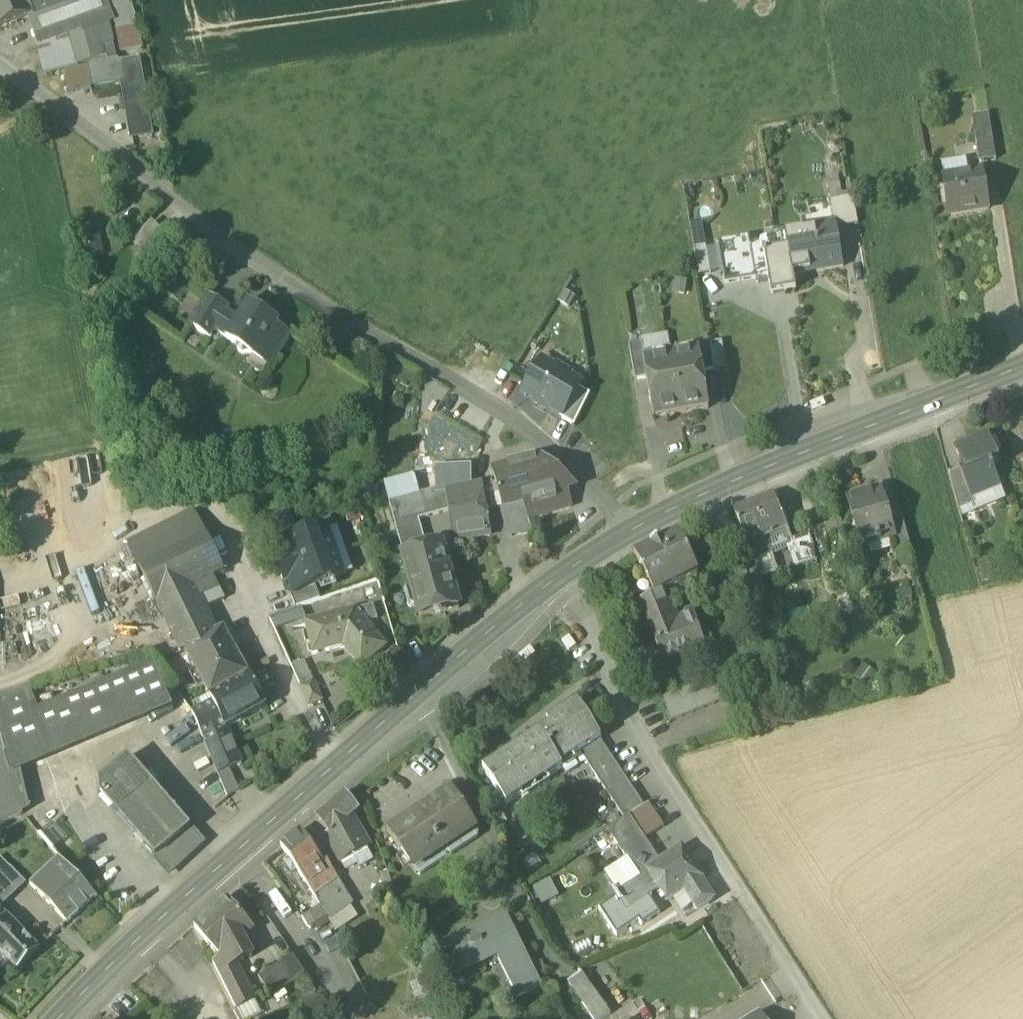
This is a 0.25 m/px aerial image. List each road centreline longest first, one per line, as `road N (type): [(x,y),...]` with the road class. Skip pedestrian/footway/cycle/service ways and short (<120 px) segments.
road 1 (residential): [(635,528),(511,414),(241,253),(0,59)]
road 2 (secondary): [(59,1018),(154,924),(551,581)]
road 3 (residential): [(822,1018),(654,758),(551,581)]
road 4 (secondary): [(635,528),(1022,365)]

